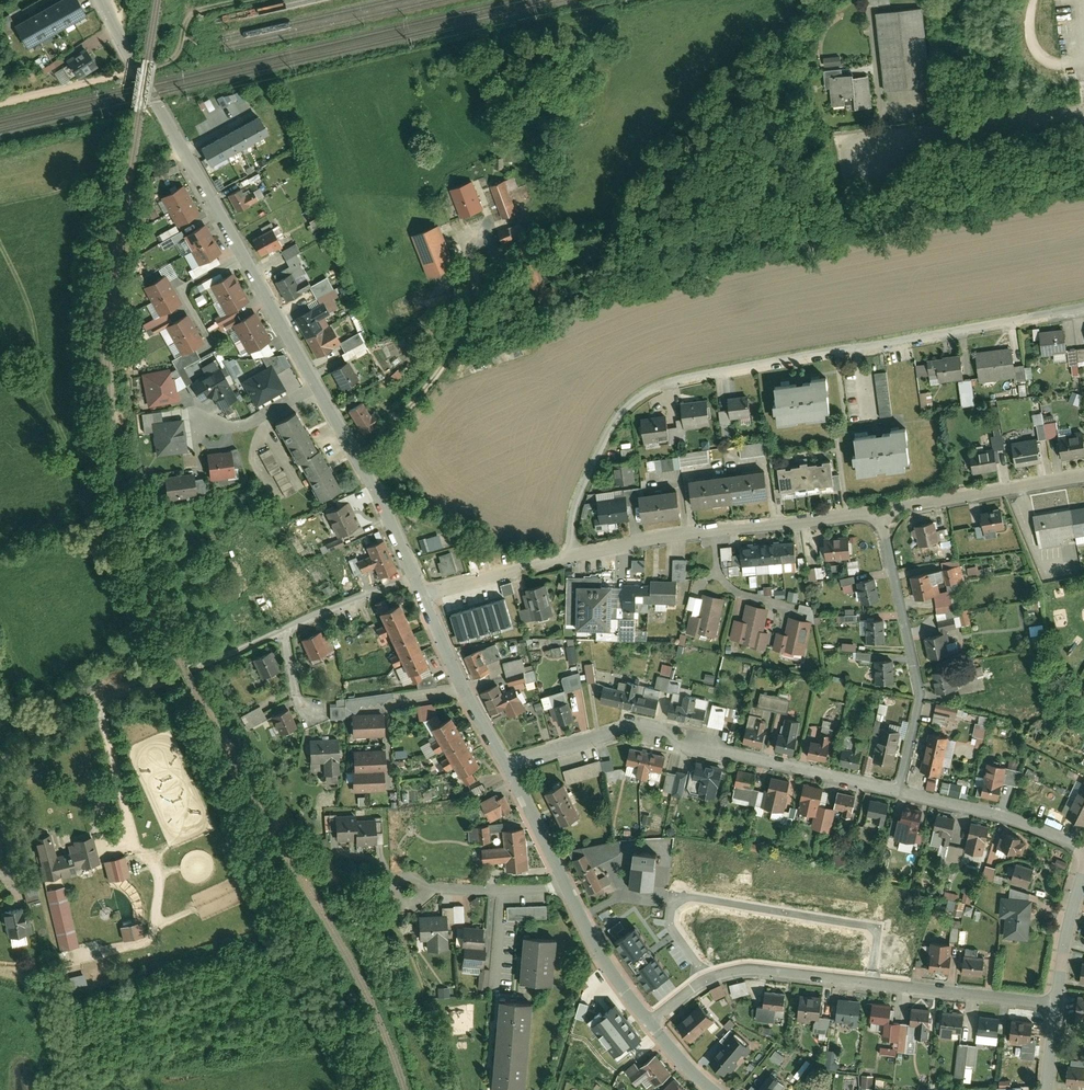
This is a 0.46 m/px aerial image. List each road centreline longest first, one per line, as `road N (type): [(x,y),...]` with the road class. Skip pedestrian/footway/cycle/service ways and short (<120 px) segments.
road 1 (residential): [(412,570),(102,0)]
road 2 (residential): [(1083,307),(656,388),(618,421),(601,452),(568,555)]
road 3 (track): [(151,684),(45,395),(32,319),(0,265)]
road 4 (residential): [(507,767),(642,733),(899,791)]
road 5 (residential): [(873,984),(877,928),(683,900),(672,928),(709,979)]
road 6 (residential): [(877,513),(568,555)]
road 7 (residential): [(899,791),(917,685),(877,513)]
road 8 (residential): [(873,158),(911,133),(1083,115)]
road 9 (residential): [(877,513),(1083,476)]
road 10 (residential): [(899,791),(1004,817),(1083,849)]
road 11 (residential): [(507,767),(463,690),(424,595)]
road 12 (residential): [(873,984),(1050,1005)]
road 13 (residential): [(709,979),(755,971),(873,984)]
road 14 (residential): [(653,1023),(621,986),(568,888)]
road 15 (residential): [(568,888),(409,890)]
road 16 (track): [(556,1089),(597,945)]
road 17 (residential): [(568,555),(424,595)]
road 18 (residential): [(1050,1005),(1083,861)]
road 19 (residential): [(412,570),(283,632)]
road 20 (residential): [(283,632),(151,684)]
road 21 (residential): [(568,888),(507,767)]

